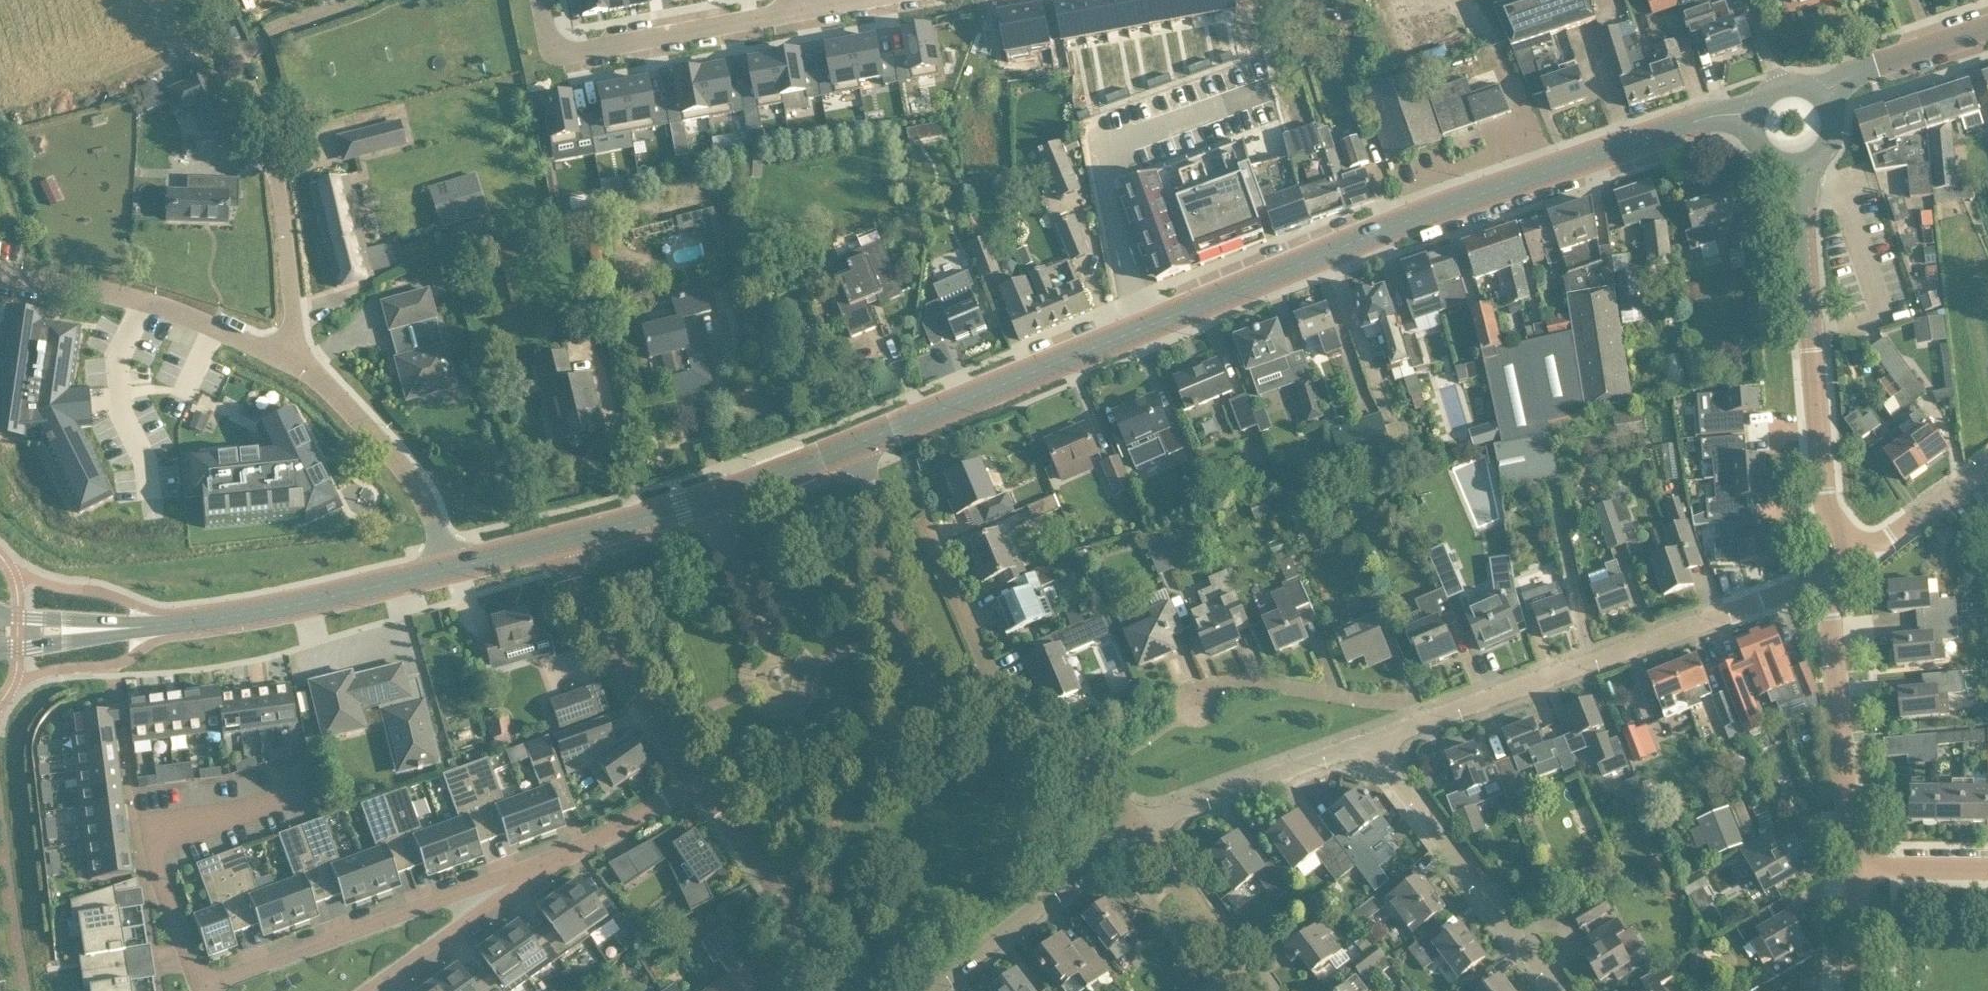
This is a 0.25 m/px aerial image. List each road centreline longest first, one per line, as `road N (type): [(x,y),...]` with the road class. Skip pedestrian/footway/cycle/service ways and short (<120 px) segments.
road 1 (tertiary): [(855,445),(1391,227),(1709,118),(1750,118)]
road 2 (residential): [(1419,714),(1777,585),(1830,558)]
road 3 (residential): [(203,990),(574,852)]
road 4 (tertiary): [(1830,558),(1801,164)]
road 5 (residential): [(301,369),(276,178),(222,0)]
road 6 (residential): [(1005,714),(922,683),(902,643),(872,484),(855,445)]
road 7 (tertiary): [(125,628),(312,602),(451,568)]
road 8 (residential): [(203,990),(153,854),(166,825),(245,812),(308,788)]
road 9 (residential): [(1565,990),(1374,732)]
road 10 (residential): [(301,369),(147,302),(0,277)]
road 11 (tertiary): [(561,542),(855,445)]
road 12 (tertiary): [(1846,861),(1830,558)]
road 13 (residential): [(542,0),(562,41),(588,50),(797,12)]
road 14 (residential): [(692,785),(580,609),(561,542)]
road 15 (residential): [(933,990),(1141,821)]
road 16 (residential): [(451,568),(394,456),(301,369)]
road 17 (residential): [(835,990),(816,937),(692,785)]
road 18 (residential): [(1141,821),(1374,732)]
road 19 (residential): [(1419,714),(1344,679),(1202,683),(1183,696)]
road 20 (residential): [(574,852),(377,990)]
road 21 (residential): [(1276,990),(1141,821)]
road 22 (residential): [(1005,714),(928,517)]
road 23 (residential): [(1830,558),(1874,541),(1987,461)]
road 24 (tertiary): [(1987,27),(1820,94)]
road 25 (residential): [(1141,821),(1108,776),(1005,714)]
road 26 (residential): [(1846,861),(1987,864)]
road 27 (residential): [(692,785),(574,852)]
road 28 (tertiary): [(1846,990),(1846,861)]
road 29 (tertiary): [(0,651),(125,628)]
road 30 (tertiary): [(125,628),(0,616)]

